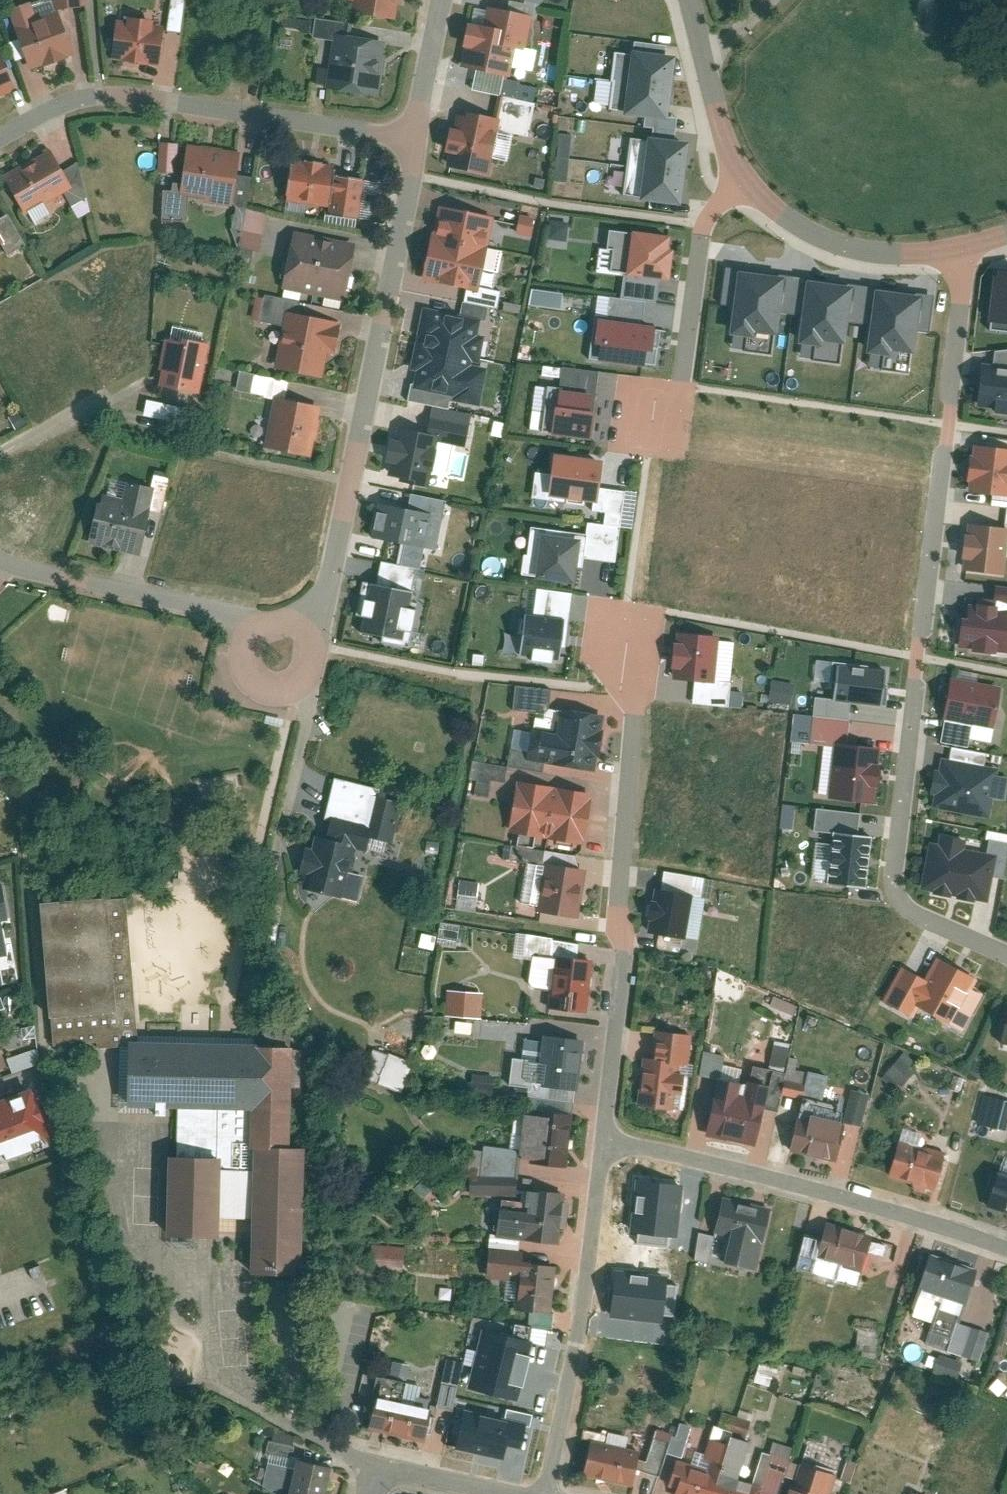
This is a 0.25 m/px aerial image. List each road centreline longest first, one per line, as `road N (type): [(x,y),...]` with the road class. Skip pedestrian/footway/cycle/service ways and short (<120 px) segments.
road 1 (residential): [(964,248),(895,856),(900,896),(928,923),(1006,954)]
road 2 (residential): [(417,144),(330,595),(301,633)]
road 3 (residential): [(680,0),(726,149),(764,206),(814,234),(887,254),(964,248)]
road 4 (residential): [(417,144),(89,97),(47,109),(0,137)]
road 5 (residential): [(638,717),(612,1145)]
road 6 (residential): [(1006,1242),(837,1184),(612,1145)]
road 7 (residential): [(612,1145),(551,1493)]
road 8 (residential): [(0,556),(44,576),(283,625)]
road 9 (residential): [(301,633),(313,653),(310,676),(294,692),(260,690),(245,671),(245,648),(260,630),(283,625)]
road 10 (residential): [(374,1493),(387,1469),(505,1493)]
road 11 (residential): [(445,0),(417,144)]

